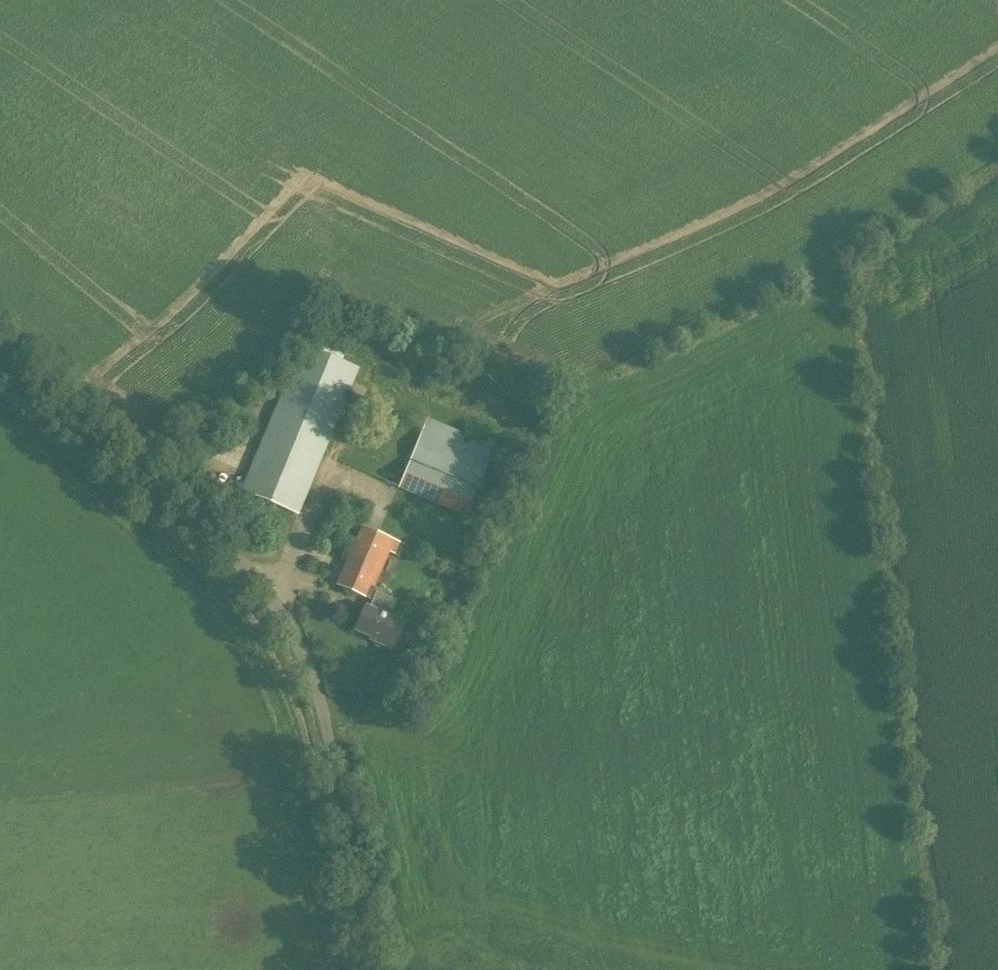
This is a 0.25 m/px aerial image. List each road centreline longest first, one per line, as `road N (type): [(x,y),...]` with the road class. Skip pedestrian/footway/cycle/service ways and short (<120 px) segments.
road 1 (unclassified): [(375,969),(349,737),(326,666),(294,609),(255,565),(0,353)]

